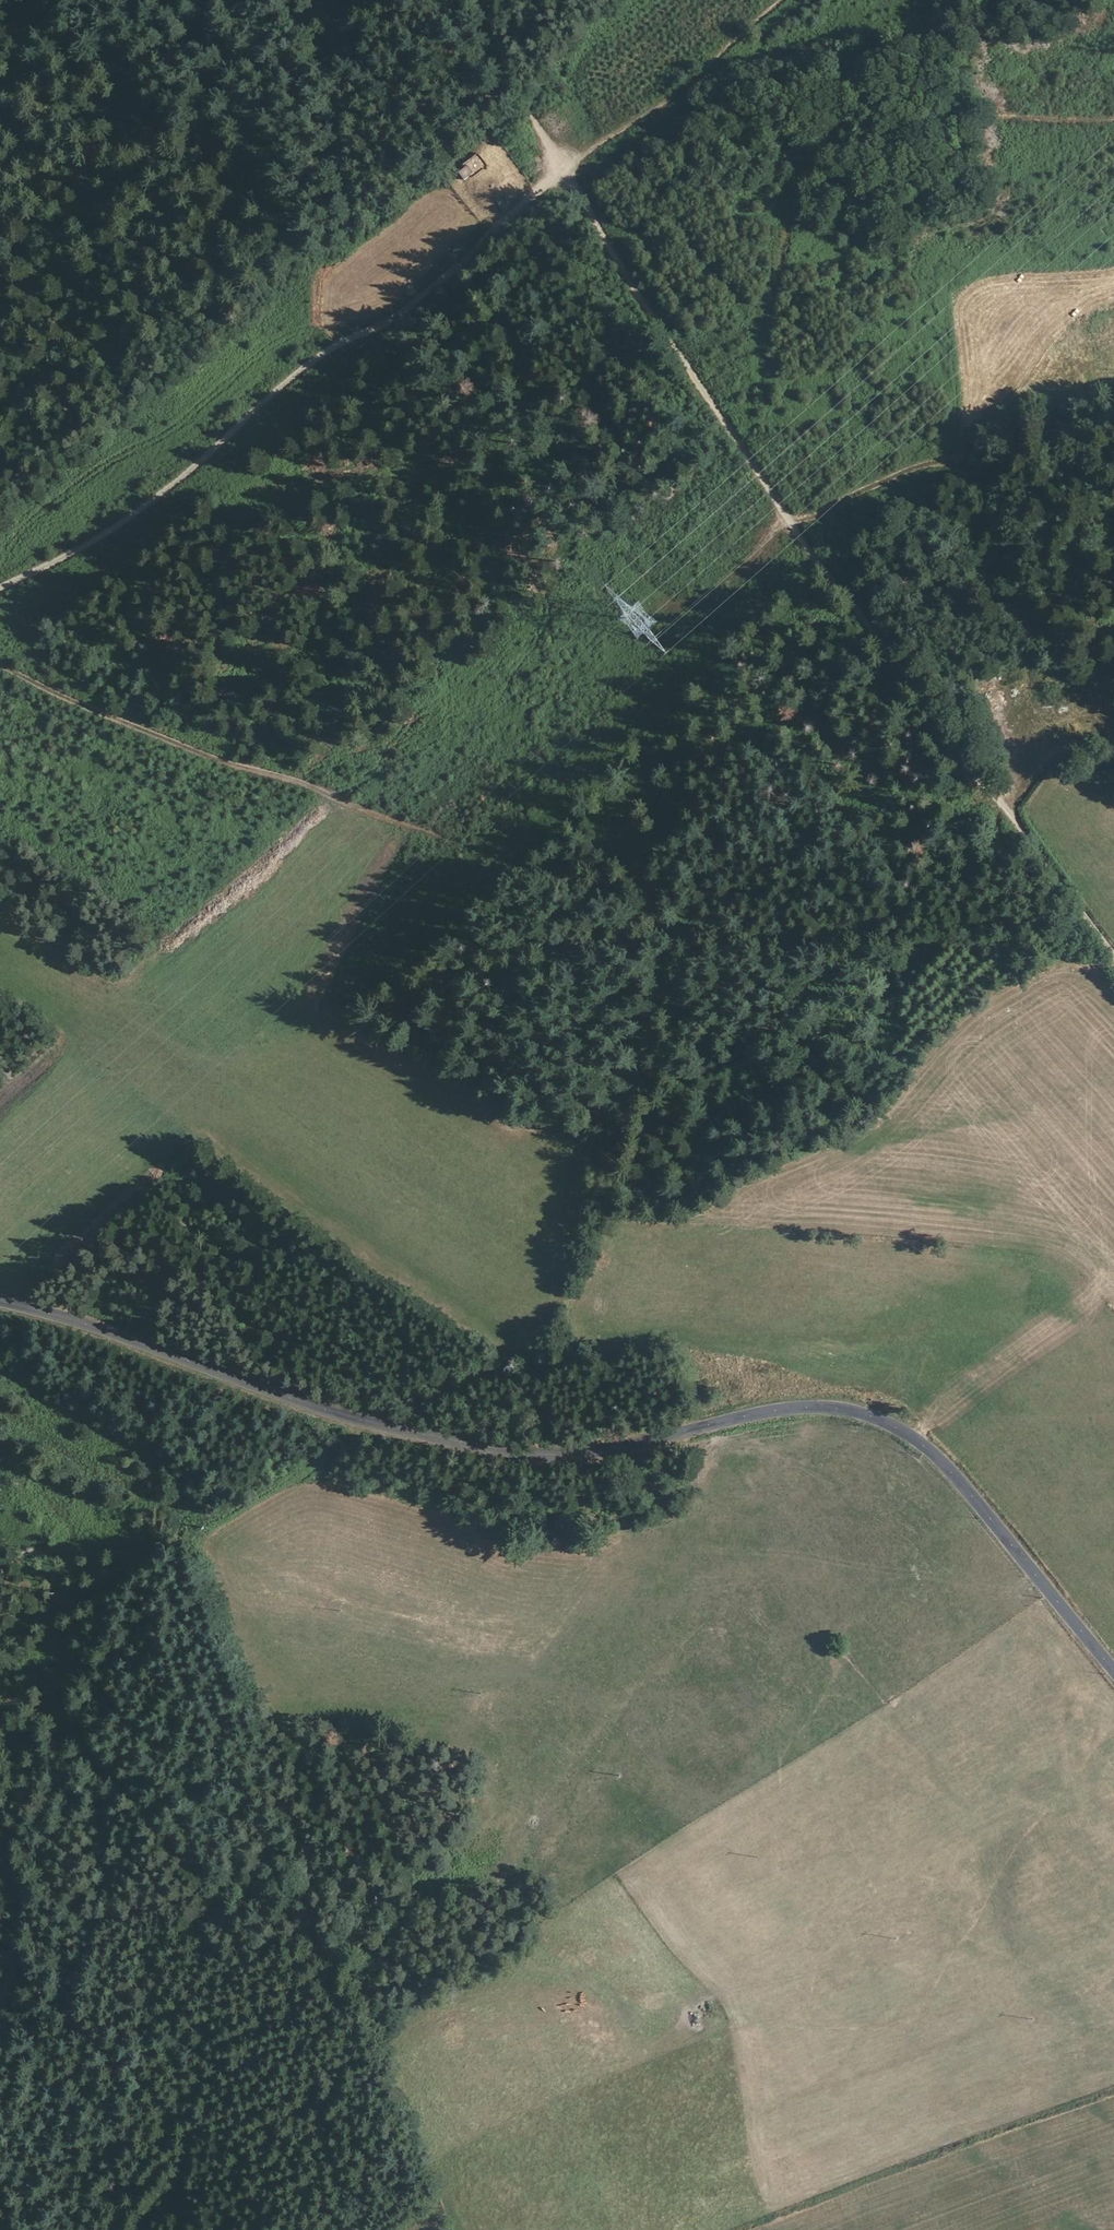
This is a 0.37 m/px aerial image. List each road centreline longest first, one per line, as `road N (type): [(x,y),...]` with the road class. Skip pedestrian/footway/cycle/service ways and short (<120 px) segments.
road 1 (tertiary): [(0,1300),(88,1322),(367,1421),(515,1453),(620,1448),(782,1409),(861,1410),(906,1430),(951,1465),(1113,1667)]
road 2 (track): [(1113,948),(930,720),(607,251),(528,114),(484,0)]
road 3 (track): [(994,806),(1030,746),(1113,703)]

